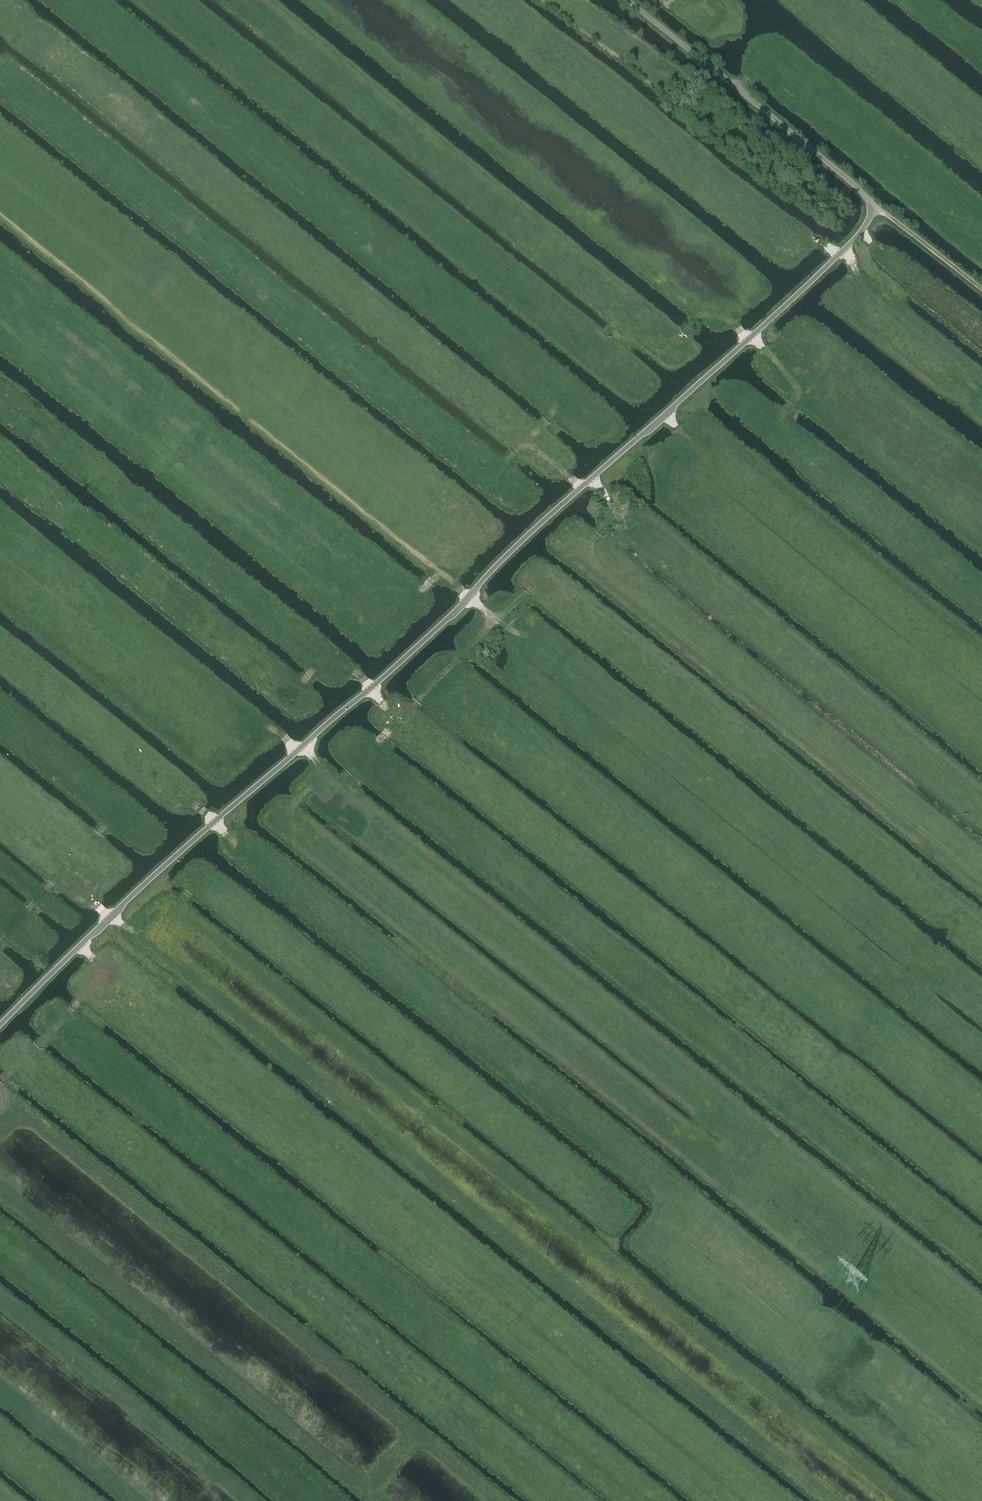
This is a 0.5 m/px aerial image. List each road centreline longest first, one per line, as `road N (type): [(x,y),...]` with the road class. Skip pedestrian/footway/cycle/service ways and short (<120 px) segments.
road 1 (unclassified): [(0,1027),(178,852),(448,619),(867,224),(873,209),(866,196),(625,0)]
road 2 (track): [(440,573),(0,218)]
road 3 (track): [(0,1083),(107,970),(81,945)]
road 4 (track): [(110,819),(0,939)]

